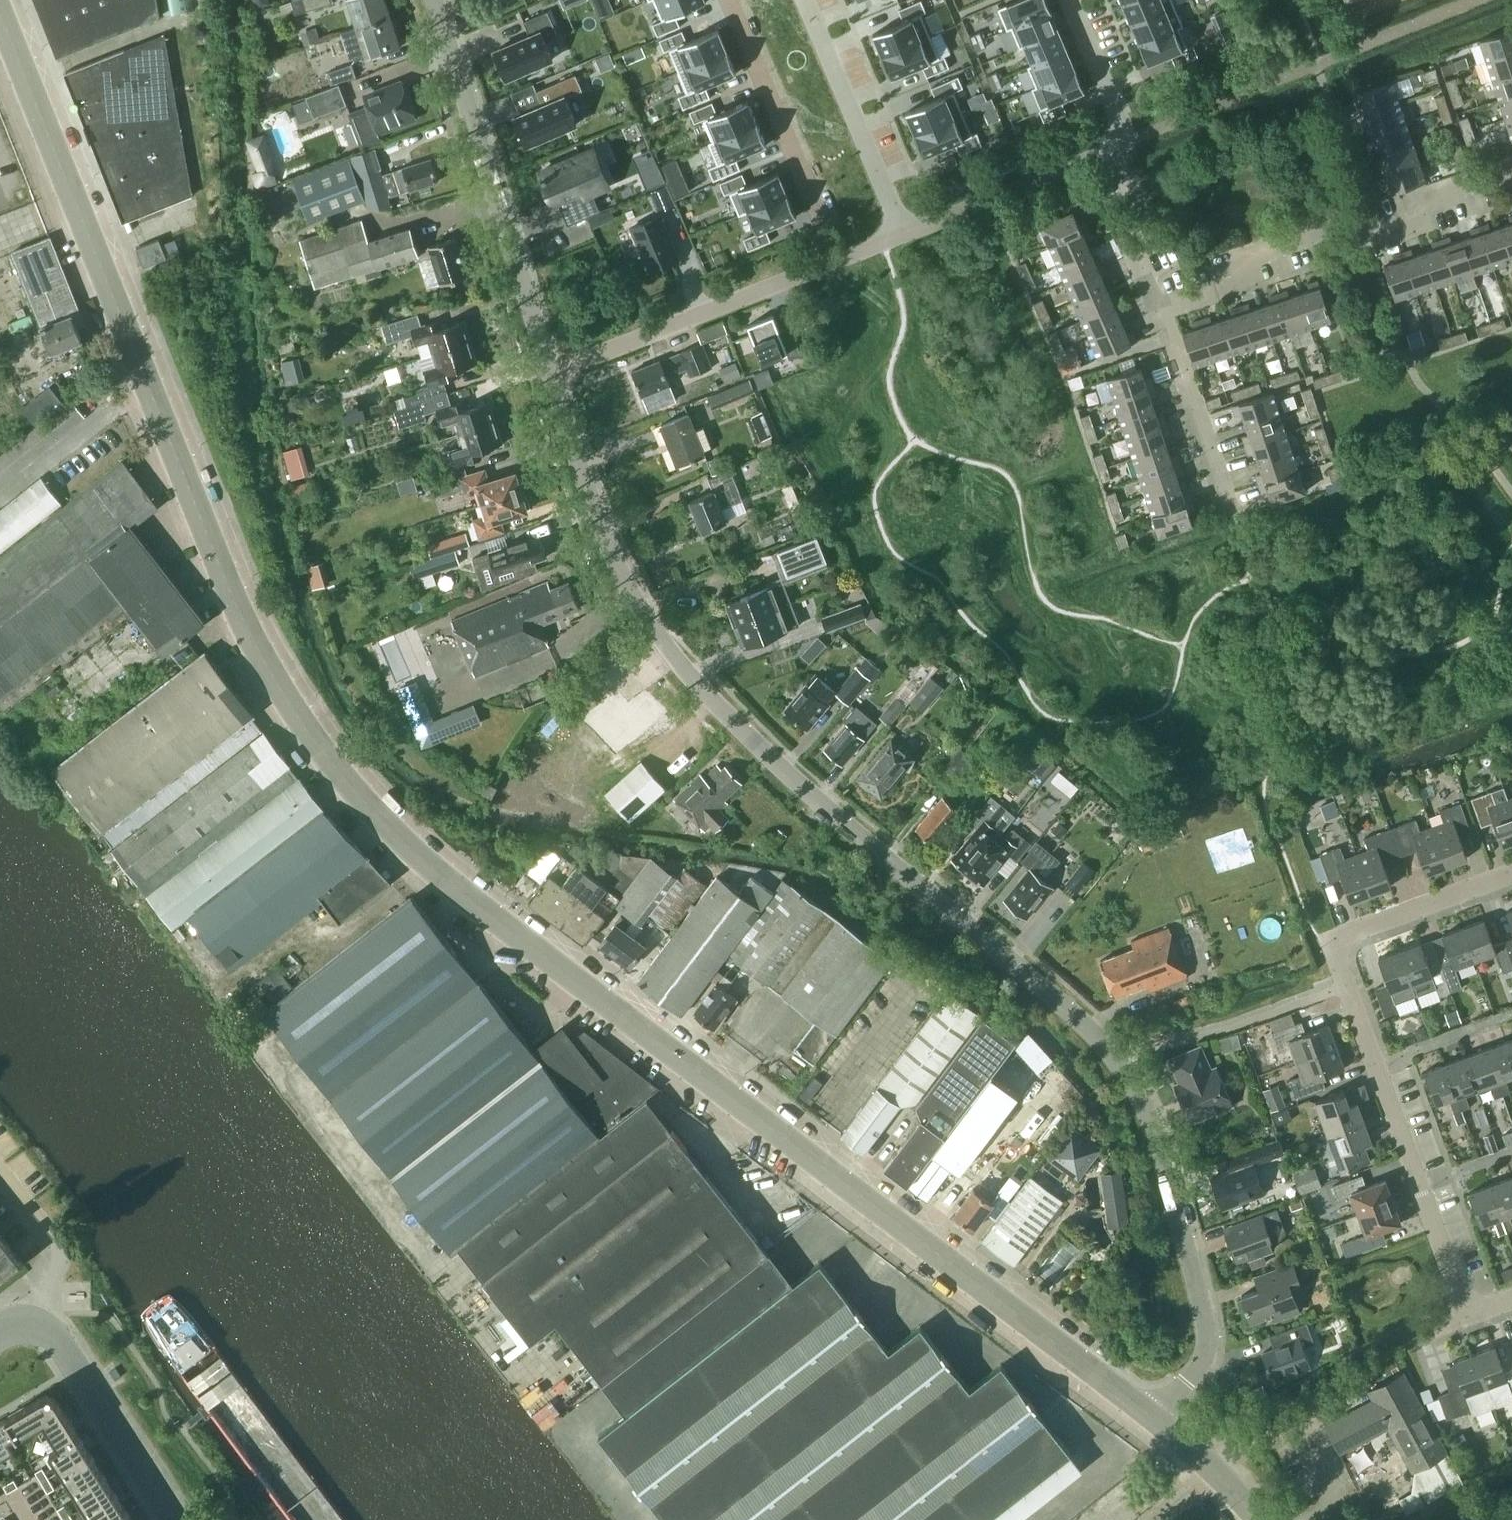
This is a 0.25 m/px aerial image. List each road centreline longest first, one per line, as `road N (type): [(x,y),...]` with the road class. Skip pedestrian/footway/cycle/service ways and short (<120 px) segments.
road 1 (tertiary): [(1157,1419),(473,901),(387,823),(301,718),(253,644),(0,2)]
road 2 (residential): [(1157,1419),(1198,1365),(1206,1330),(1140,1097),(1091,1029),(749,740),(675,657),(614,561),(551,373)]
road 3 (residential): [(1511,875),(1351,932),(1337,949),(1466,1316)]
road 4 (residential): [(1511,171),(1426,198),(1432,218),(1374,236),(1349,225),(1270,253),(1238,285),(1160,313)]
road 5 (residential): [(551,373),(435,0)]
road 6 (residential): [(551,373),(904,233)]
road 7 (residential): [(904,233),(807,0)]
road 8 (residential): [(174,1519),(59,1341),(37,1323)]
road 9 (residential): [(823,219),(733,0)]
road 10 (residential): [(904,233),(1110,149)]
road 11 (residential): [(1233,516),(1160,313)]
road 12 (residential): [(1160,313),(1135,249),(1148,243),(1110,149)]
road 13 (residential): [(37,1323),(54,1268),(53,1233),(0,1167)]
road 14 (residential): [(1110,149),(1121,128),(1068,0)]
road 15 (tertiary): [(1257,1519),(1207,1460),(1157,1419)]

